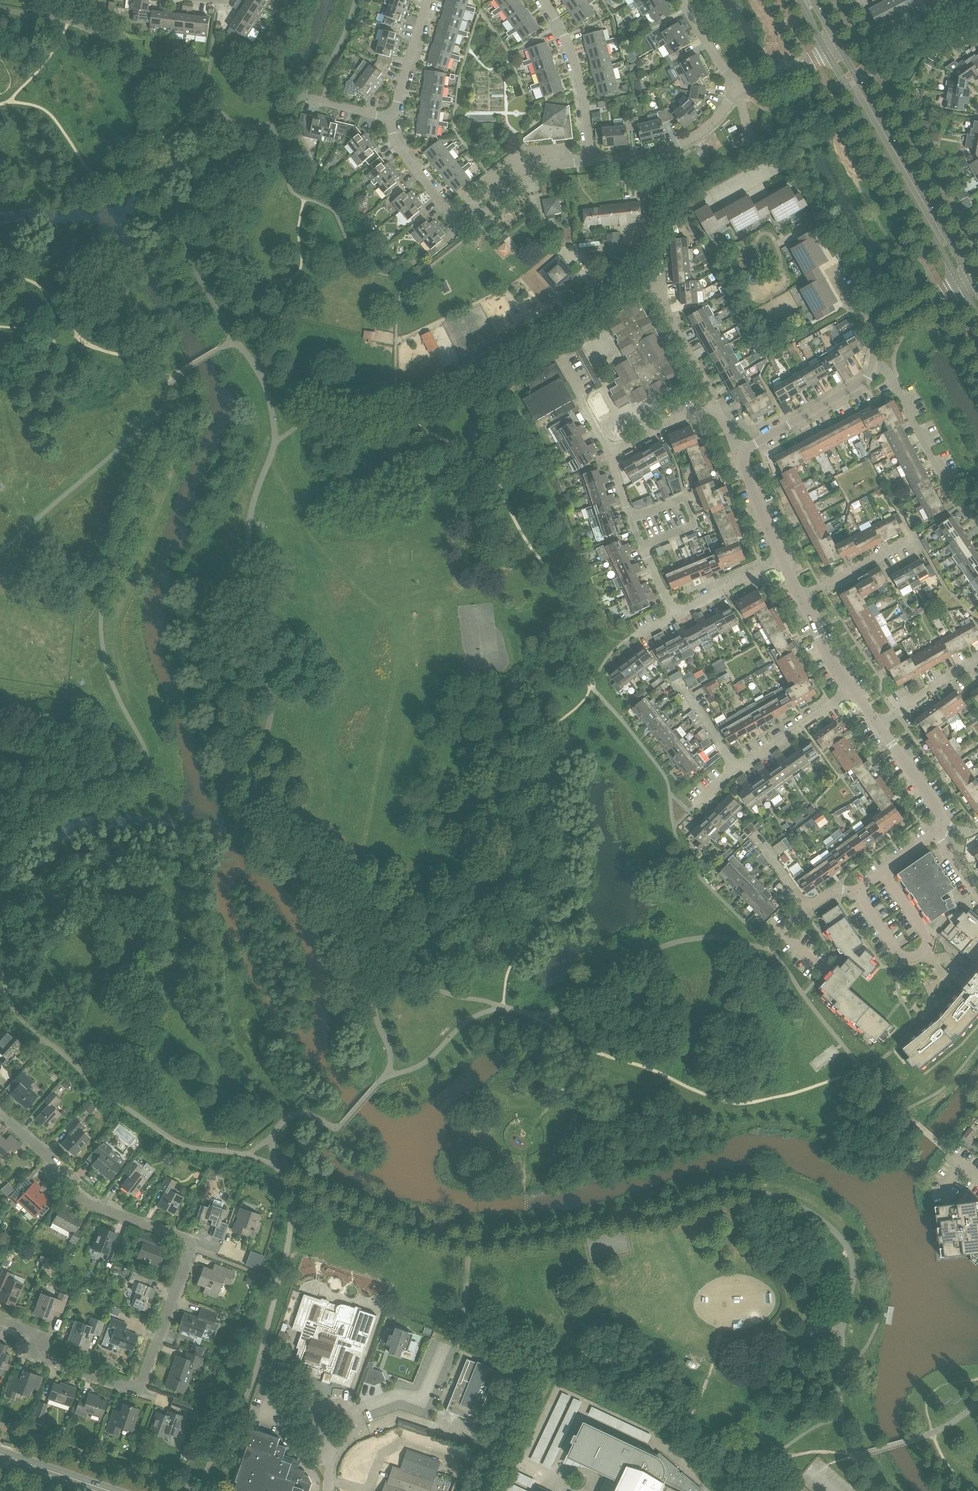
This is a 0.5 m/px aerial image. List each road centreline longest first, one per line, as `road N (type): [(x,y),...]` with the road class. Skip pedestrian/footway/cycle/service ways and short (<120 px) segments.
road 1 (residential): [(0,1320),(31,1332),(44,1358),(138,1391),(193,1243),(83,1199),(0,1113)]
road 2 (residential): [(392,119),(397,146),(462,229),(545,166),(592,160)]
road 3 (tertiary): [(827,53),(961,285)]
road 4 (tertiary): [(971,279),(839,47)]
road 5 (residential): [(977,523),(957,503),(889,374),(874,362)]
road 6 (residential): [(592,160),(687,141),(738,89)]
road 7 (residential): [(544,0),(574,59),(592,160)]
road 8 (residential): [(738,454),(860,385),(874,362)]
road 9 (unclassified): [(327,1469),(354,1430),(344,1407),(307,1414),(320,1462)]
road 10 (residential): [(736,771),(853,689)]
road 11 (residential): [(632,520),(684,499),(695,525),(642,546)]
road 12 (residential): [(802,598),(916,535)]
road 13 (residential): [(942,830),(939,809),(879,725)]
road 14 (residential): [(392,119),(428,0)]
road 15 (residential): [(874,362),(887,326),(961,285)]
road 16 (residential): [(675,616),(782,559)]
road 17 (residential): [(879,725),(977,657)]

